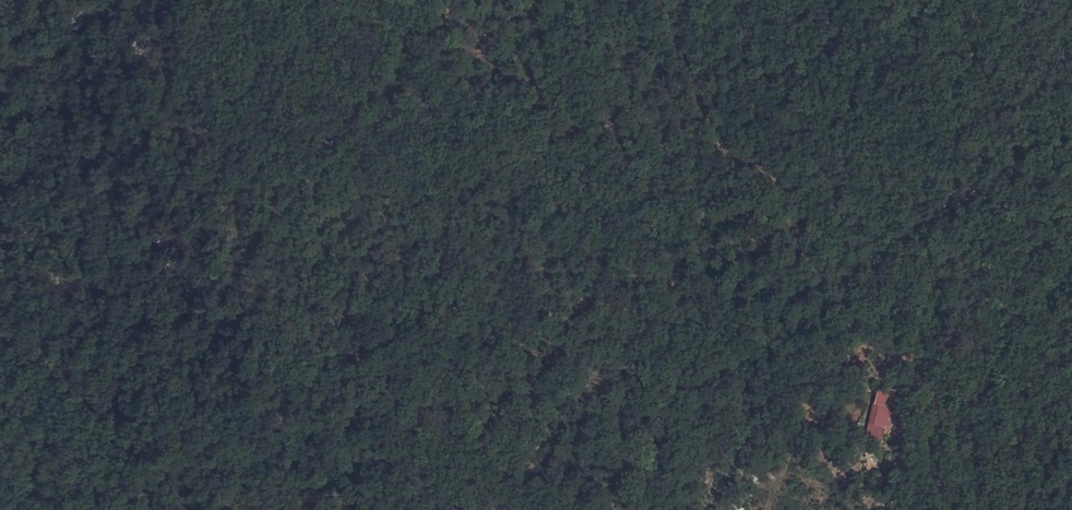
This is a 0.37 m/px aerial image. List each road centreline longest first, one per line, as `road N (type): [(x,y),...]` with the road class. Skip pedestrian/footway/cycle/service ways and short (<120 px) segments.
road 1 (track): [(838,360),(847,281),(1071,128)]

